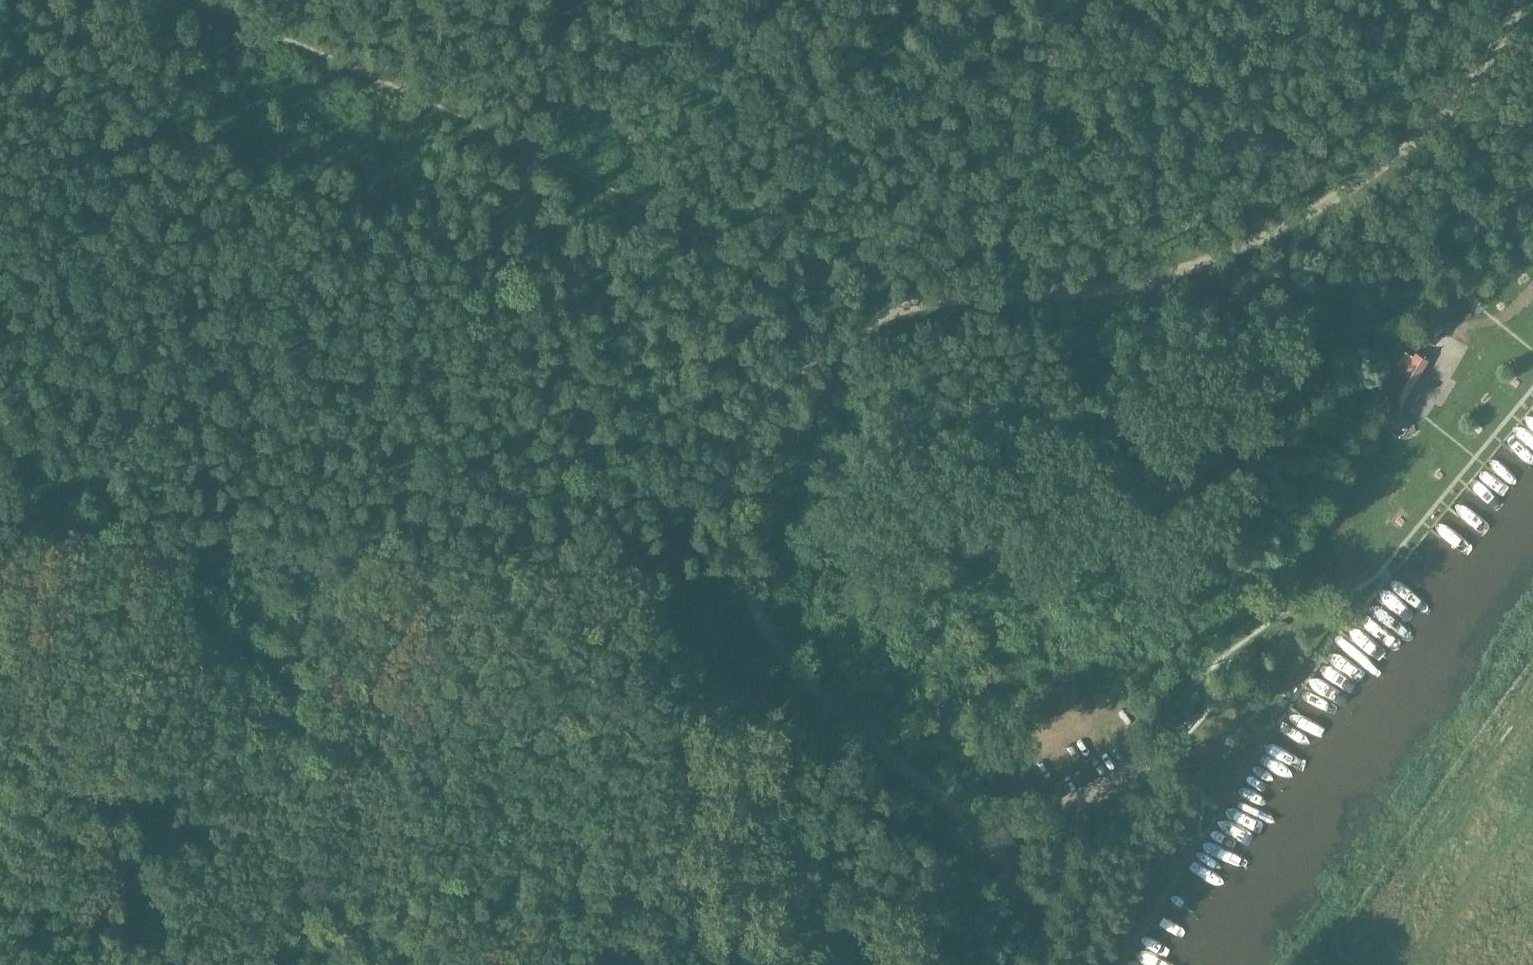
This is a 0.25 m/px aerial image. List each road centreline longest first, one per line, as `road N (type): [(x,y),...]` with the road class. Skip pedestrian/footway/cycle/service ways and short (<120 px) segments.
road 1 (track): [(875,313),(840,287),(200,0)]
road 2 (track): [(1206,260),(1281,320),(1308,330),(1392,333),(1446,354)]
road 3 (unclassified): [(1037,964),(1009,883),(985,842),(893,759)]

